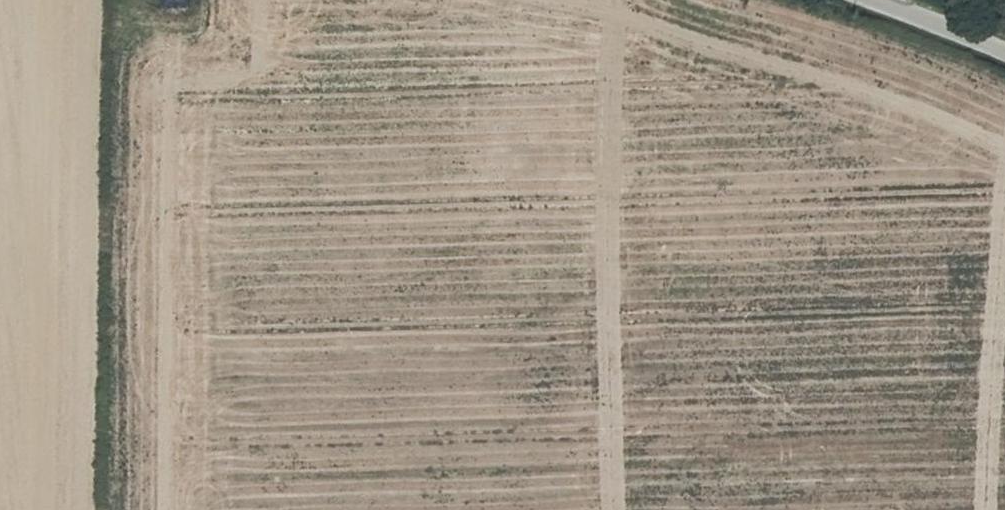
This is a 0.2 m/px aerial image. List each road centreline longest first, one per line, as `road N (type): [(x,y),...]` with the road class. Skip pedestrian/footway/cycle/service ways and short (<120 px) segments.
road 1 (unclassified): [(869,0),(1004,57)]

